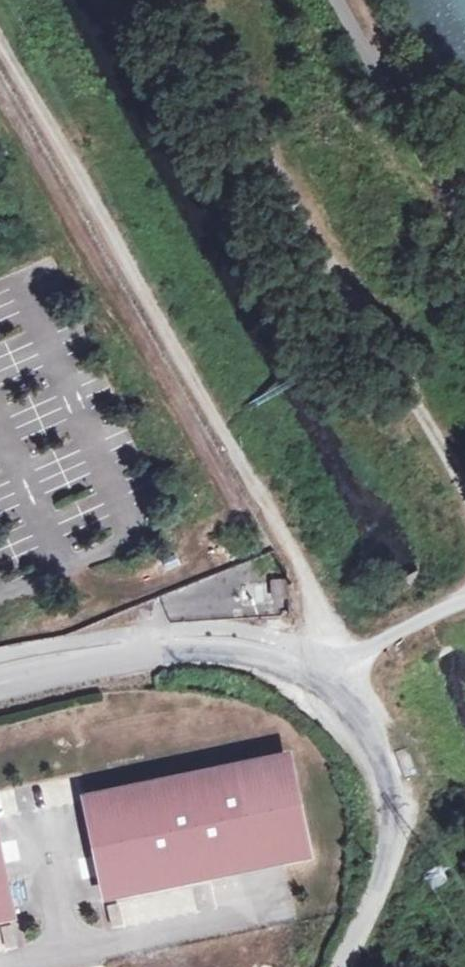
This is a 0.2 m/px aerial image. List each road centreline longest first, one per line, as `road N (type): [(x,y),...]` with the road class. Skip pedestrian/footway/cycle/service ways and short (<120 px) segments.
road 1 (track): [(0,35),(315,603),(314,682)]
road 2 (track): [(198,0),(253,124),(464,493)]
road 3 (unclassified): [(340,966),(396,812),(373,734),(314,682)]
road 4 (residential): [(0,680),(138,651),(253,655),(314,682)]

